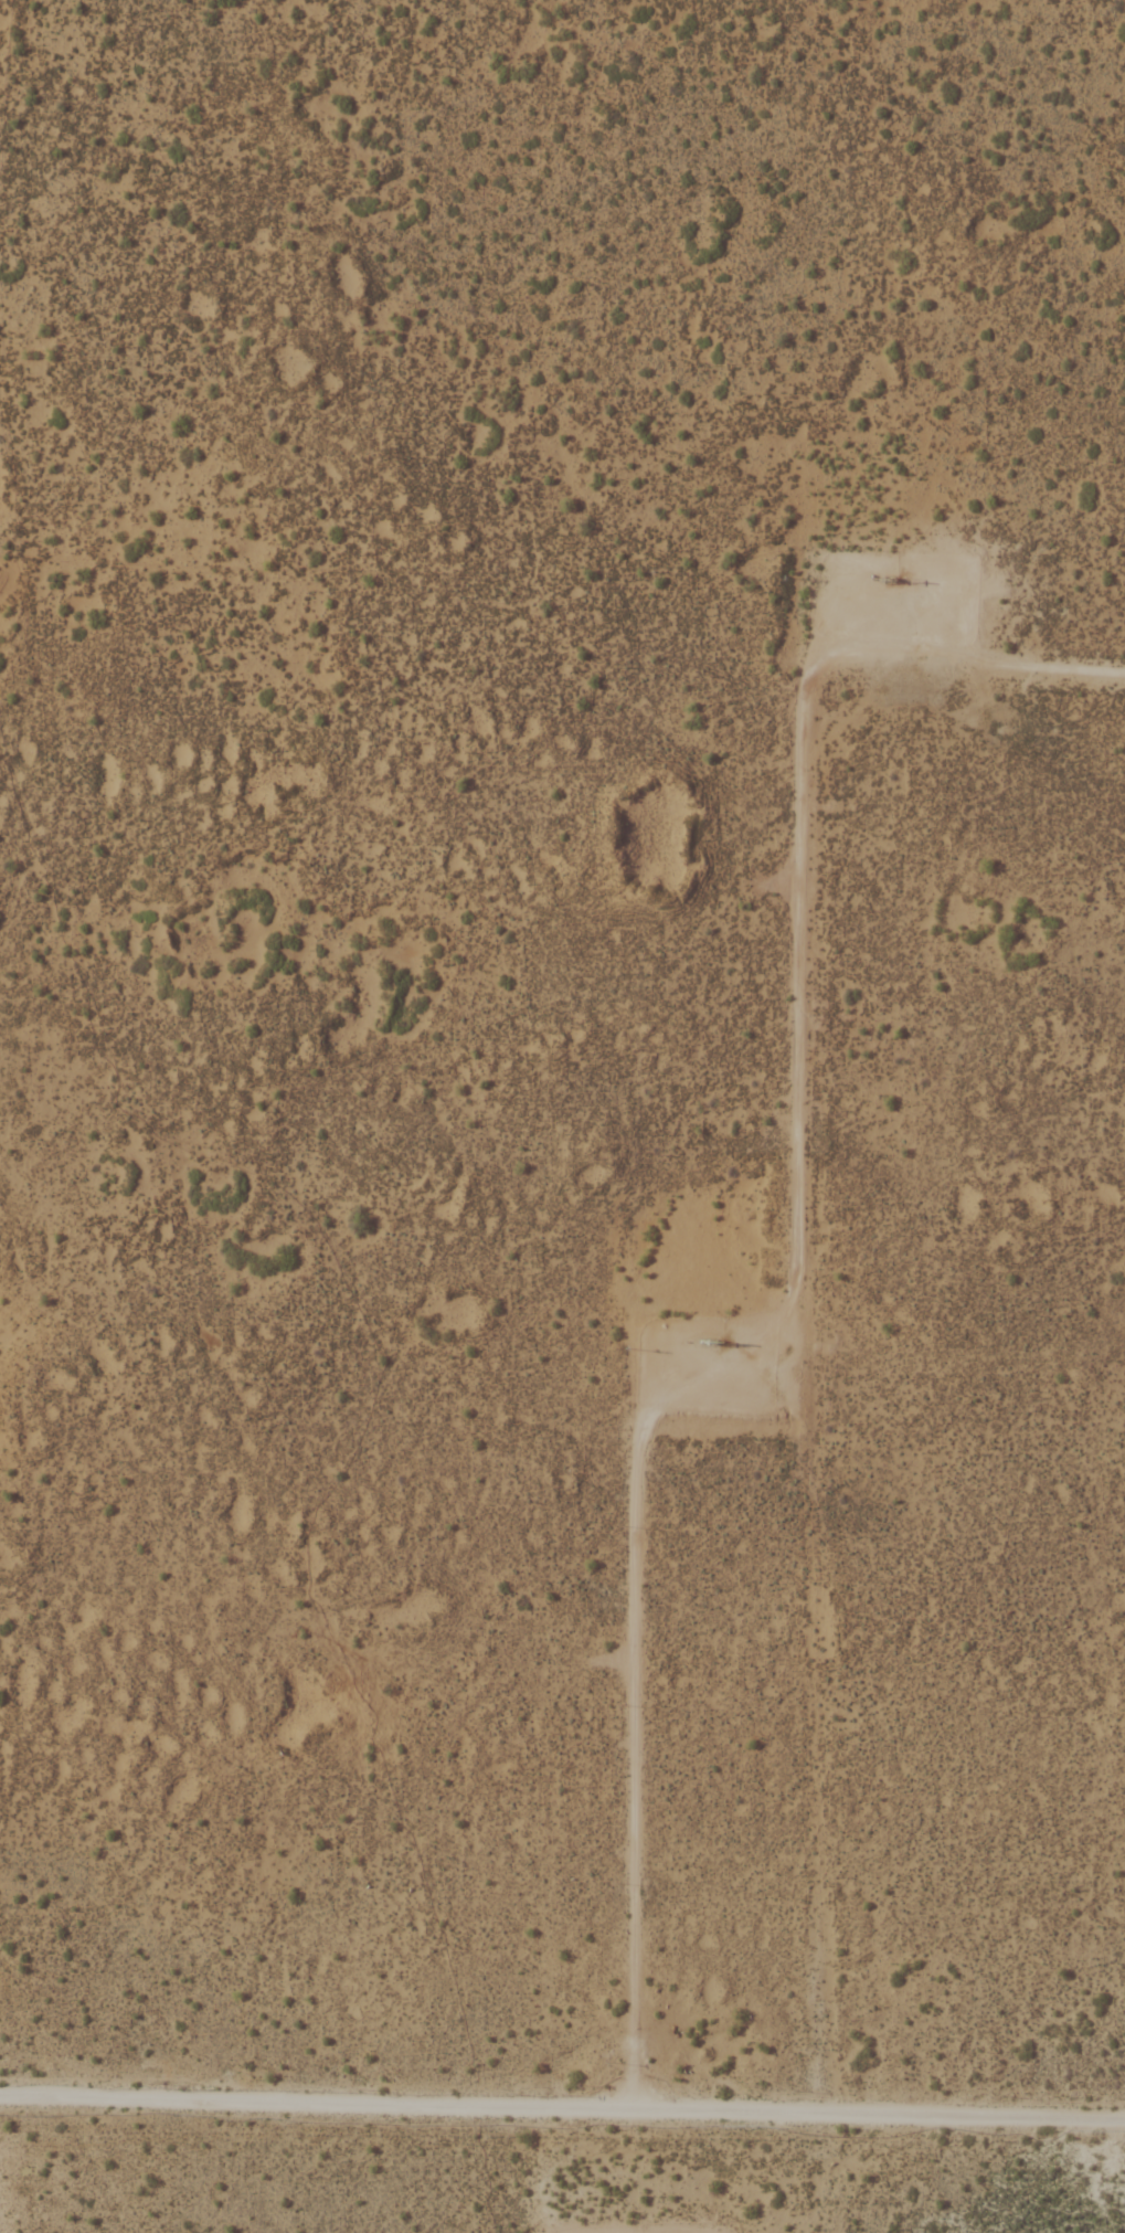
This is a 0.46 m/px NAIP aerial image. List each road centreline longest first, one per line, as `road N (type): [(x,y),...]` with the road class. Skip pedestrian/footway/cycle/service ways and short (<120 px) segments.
road 1 (residential): [(639,2104),(644,1435),(811,1284),(807,657),(1124,665)]
road 2 (residential): [(1124,2114),(0,2090)]

